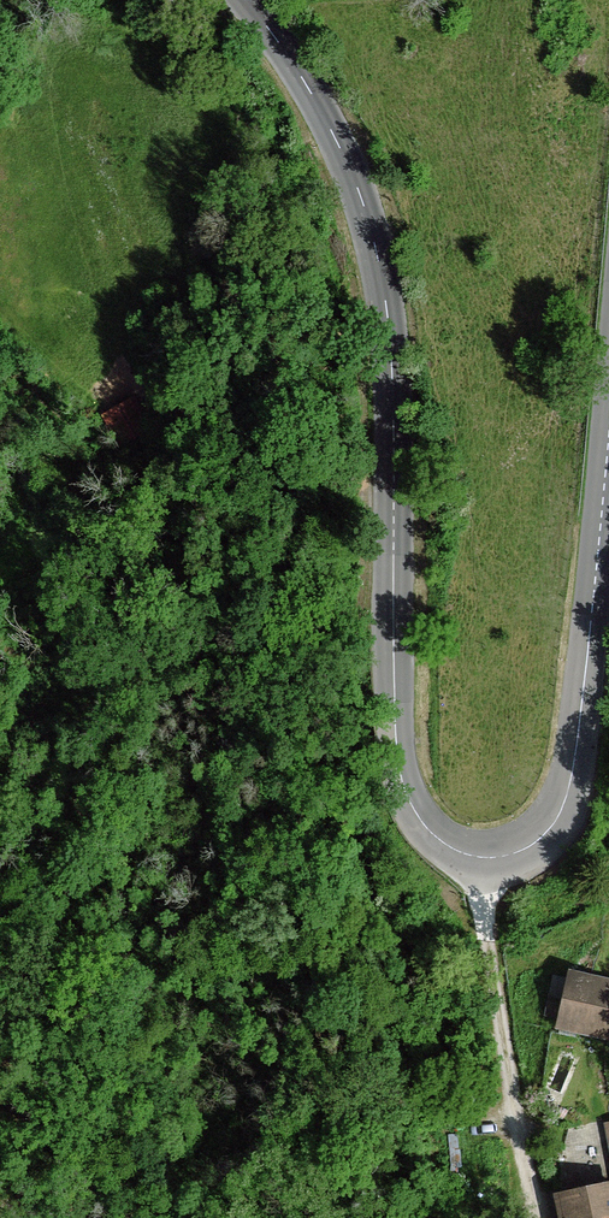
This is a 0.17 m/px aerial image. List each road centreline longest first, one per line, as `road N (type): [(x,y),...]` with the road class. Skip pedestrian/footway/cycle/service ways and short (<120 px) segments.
road 1 (tertiary): [(608,436),(565,802),(531,845),(495,857),(465,854),(434,836),(401,775),(393,375),(375,245),(334,136),(246,0)]
road 2 (track): [(480,857),(494,995),(541,1217)]

